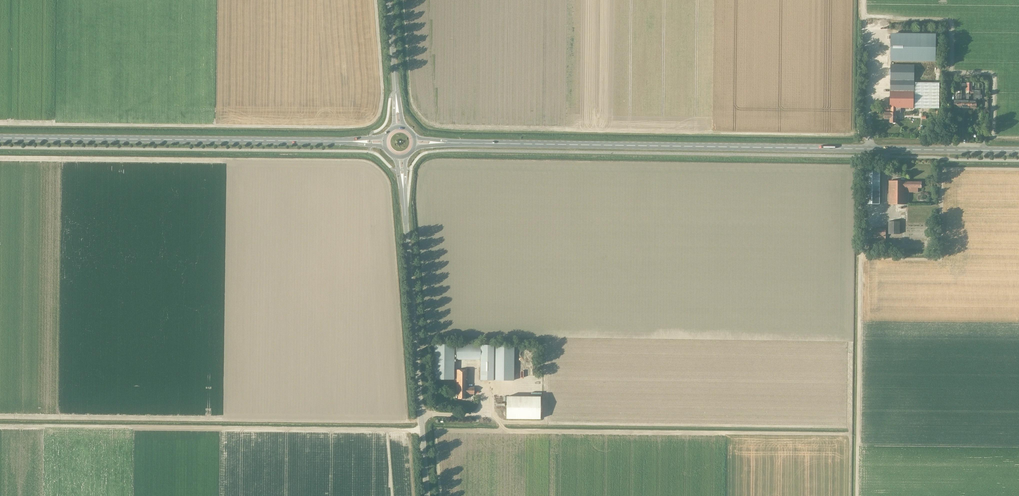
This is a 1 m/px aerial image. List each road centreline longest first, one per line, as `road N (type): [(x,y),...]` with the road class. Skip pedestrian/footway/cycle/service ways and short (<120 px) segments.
road 1 (secondary): [(1018,151),(444,143)]
road 2 (secondary): [(0,138),(352,141)]
road 3 (unclassified): [(427,495),(403,188)]

